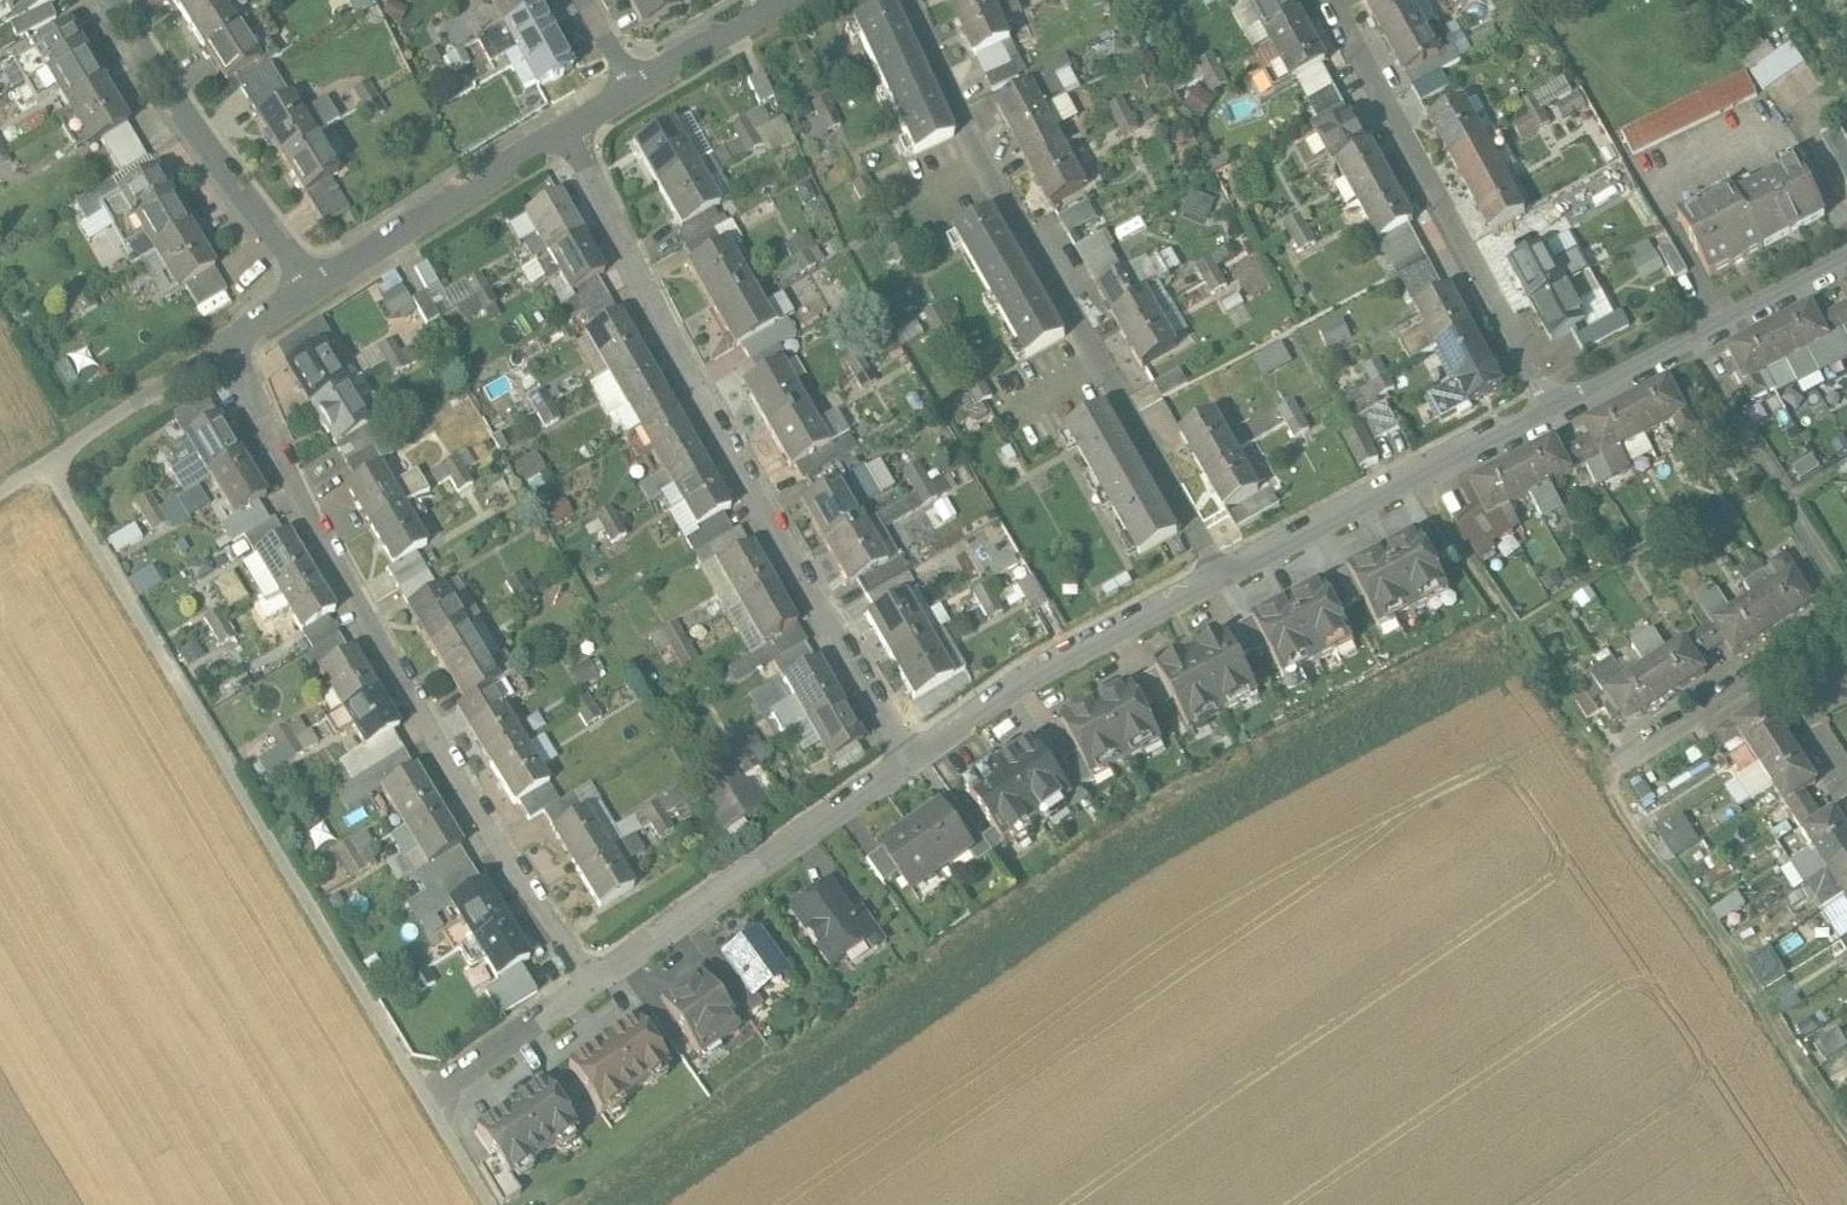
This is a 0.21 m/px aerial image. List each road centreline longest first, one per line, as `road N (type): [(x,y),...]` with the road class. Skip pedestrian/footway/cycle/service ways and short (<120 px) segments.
road 1 (track): [(46,468),(487,1204)]
road 2 (track): [(1417,480),(1846,1139)]
road 3 (residential): [(598,985),(398,675),(226,343)]
road 4 (residential): [(573,127),(642,278),(916,765)]
road 5 (residential): [(1218,582),(959,123),(908,0)]
road 6 (residential): [(1329,0),(1555,414)]
road 7 (residential): [(916,765),(598,985)]
road 8 (residential): [(1555,414),(1218,582)]
road 9 (residential): [(1218,582),(1030,683),(916,765)]
road 10 (residential): [(117,0),(206,154),(314,286)]
road 11 (residential): [(573,127),(314,286)]
road 12 (residential): [(1690,343),(1846,600)]
road 13 (track): [(0,499),(226,343)]
road 14 (residential): [(598,985),(428,1106)]
road 15 (residential): [(1769,658),(1600,770)]
road 16 (residential): [(1846,260),(1690,343)]
road 17 (residential): [(784,0),(641,85)]
road 18 (residential): [(1690,343),(1555,414)]

